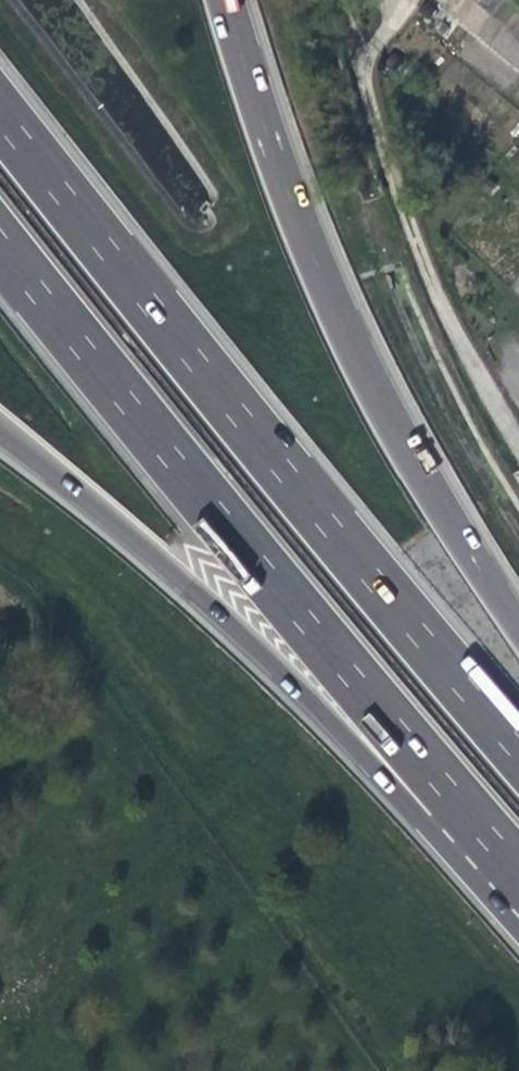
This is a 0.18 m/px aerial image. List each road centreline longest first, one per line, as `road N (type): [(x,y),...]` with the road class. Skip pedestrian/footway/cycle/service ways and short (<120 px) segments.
road 1 (motorway): [(518,749),(0,109)]
road 2 (motorway): [(0,240),(160,443),(518,867)]
road 3 (motorway): [(518,626),(397,441),(338,323),(278,178),(224,0)]
road 4 (motorway): [(0,428),(518,890)]

